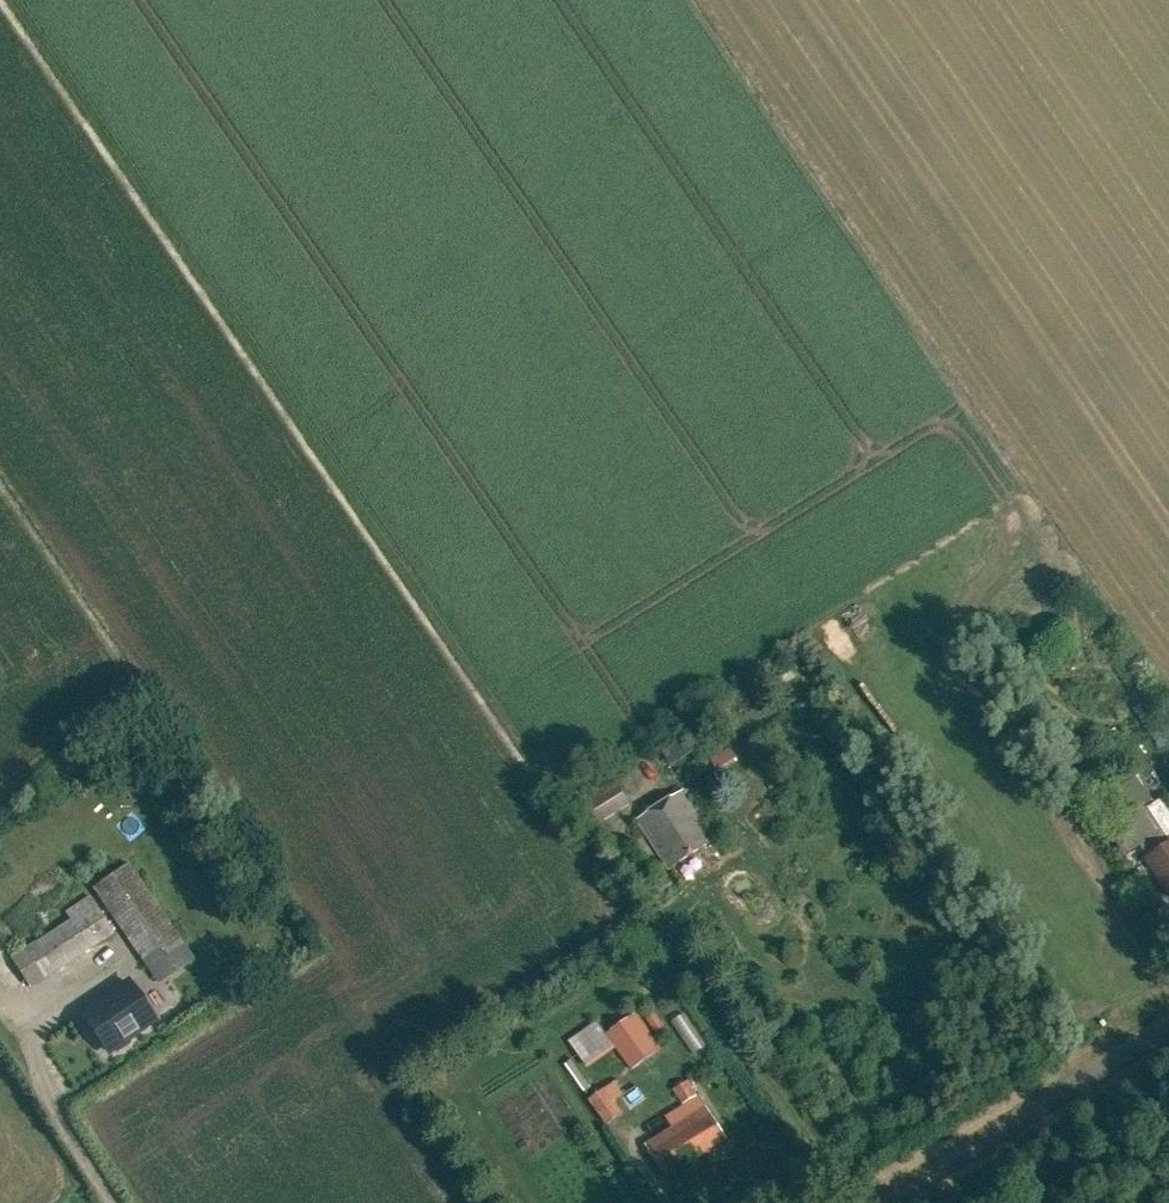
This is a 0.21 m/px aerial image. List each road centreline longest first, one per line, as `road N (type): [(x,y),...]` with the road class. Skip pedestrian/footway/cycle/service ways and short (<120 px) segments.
road 1 (unclassified): [(877,1202),(1168,1023)]

